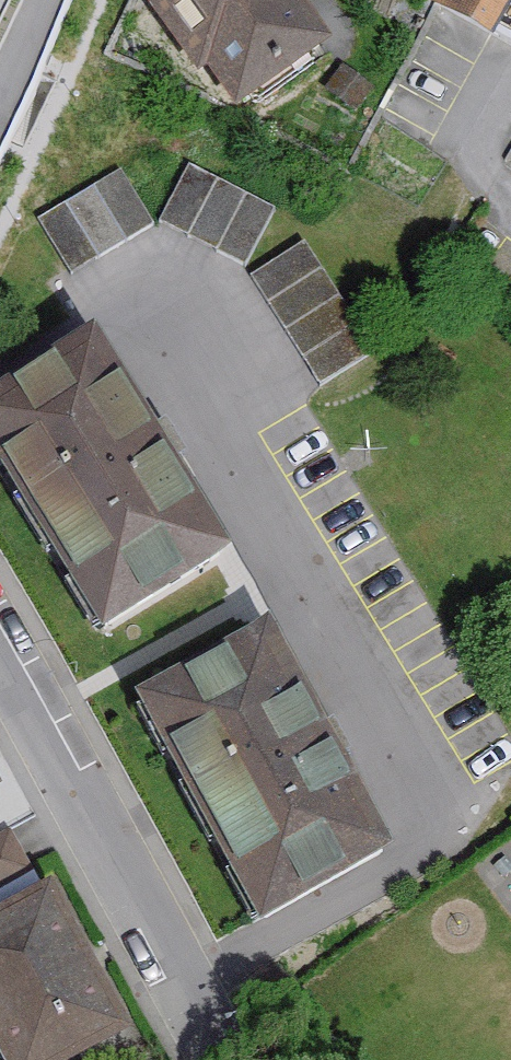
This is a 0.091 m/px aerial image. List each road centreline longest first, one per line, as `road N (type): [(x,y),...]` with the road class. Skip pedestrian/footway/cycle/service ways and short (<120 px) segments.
road 1 (residential): [(0,667),(231,1059)]

